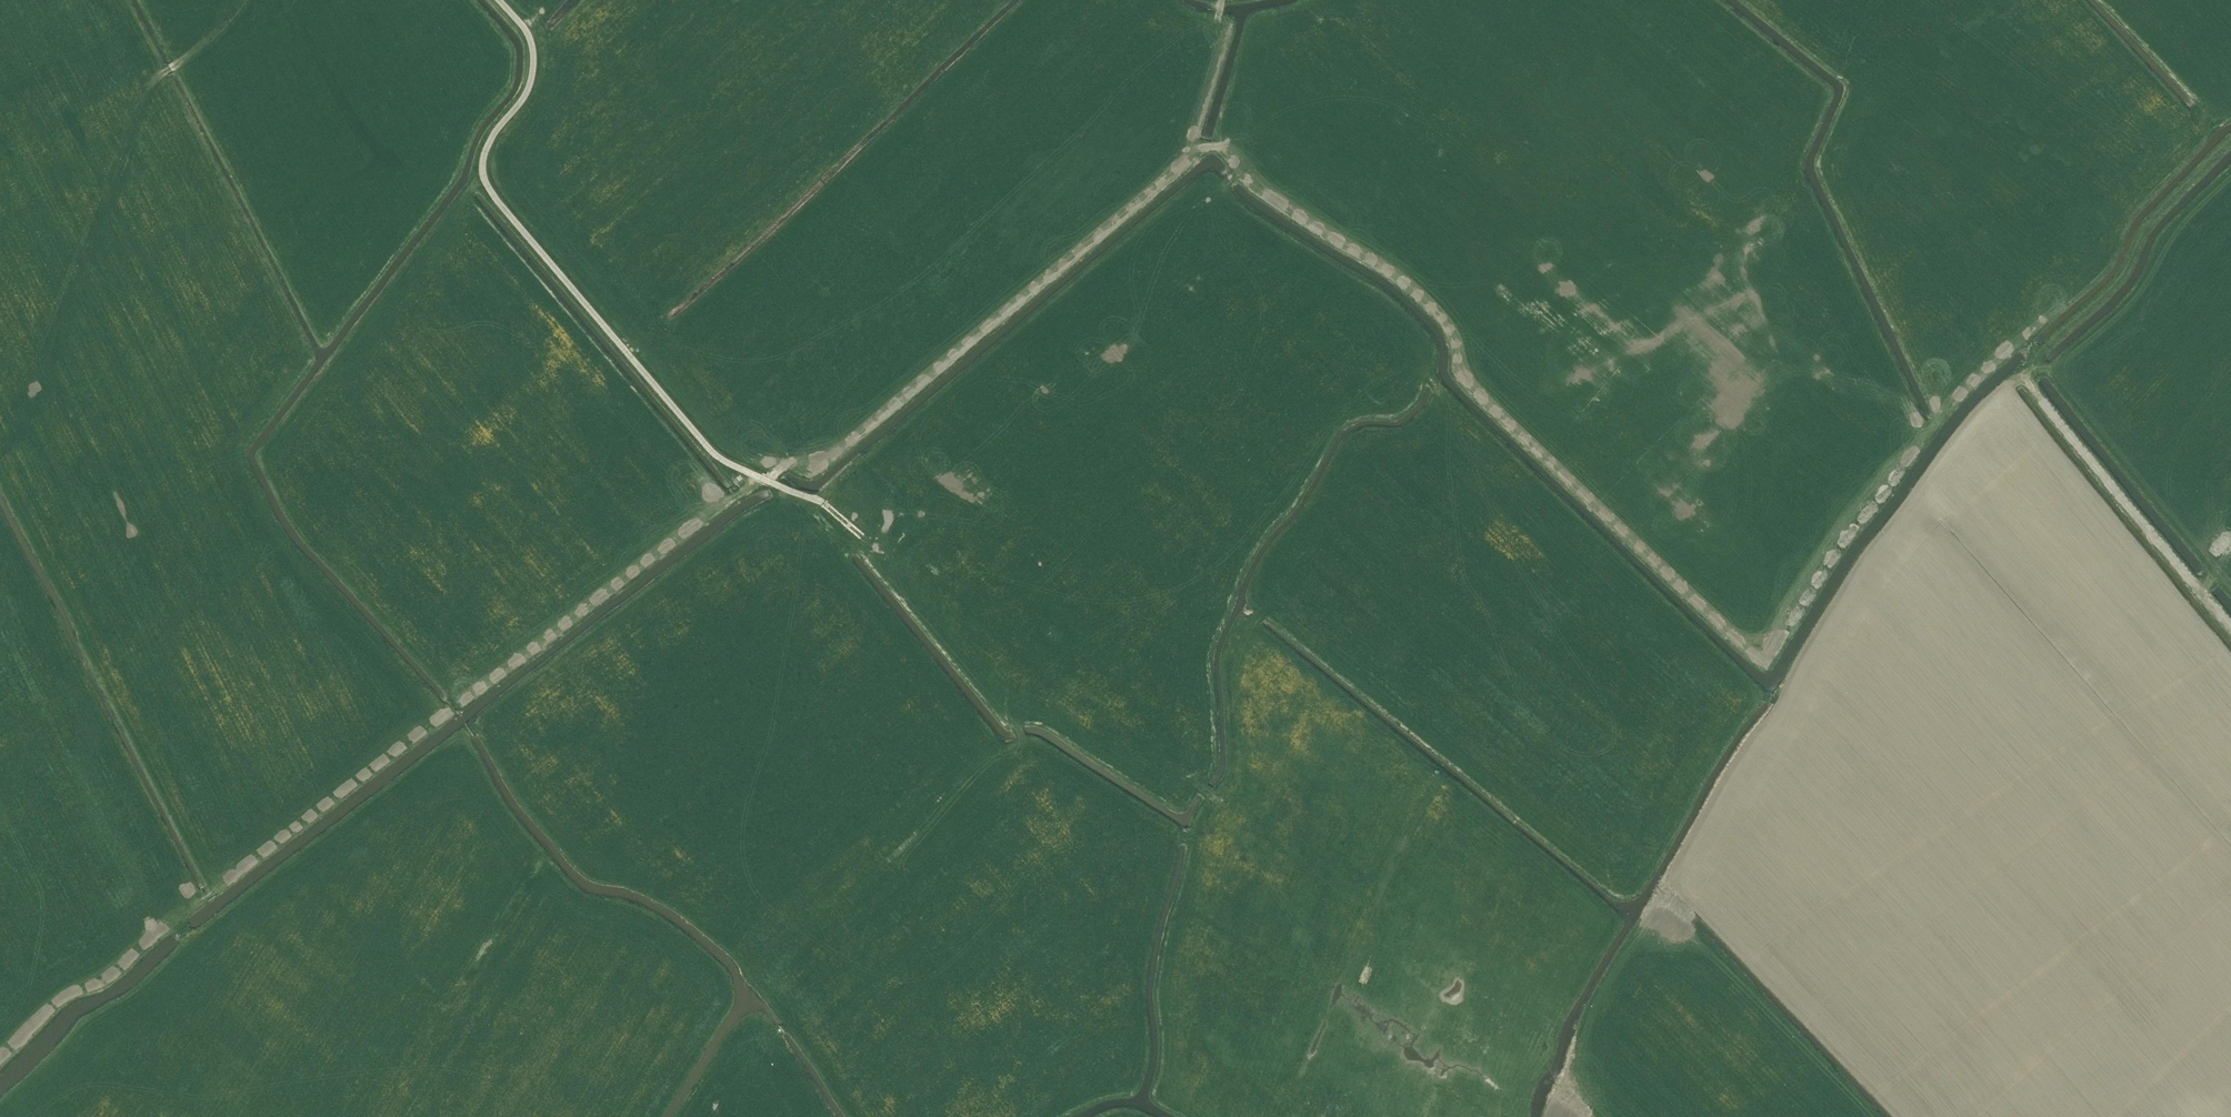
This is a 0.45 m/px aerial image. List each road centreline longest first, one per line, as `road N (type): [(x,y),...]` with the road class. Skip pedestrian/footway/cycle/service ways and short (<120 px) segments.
road 1 (track): [(500,0),(531,39),(532,75),(486,150),(485,185),(718,458),(820,499)]
road 2 (track): [(2230,141),(2151,222),(2114,285),(2026,373),(2230,629)]

